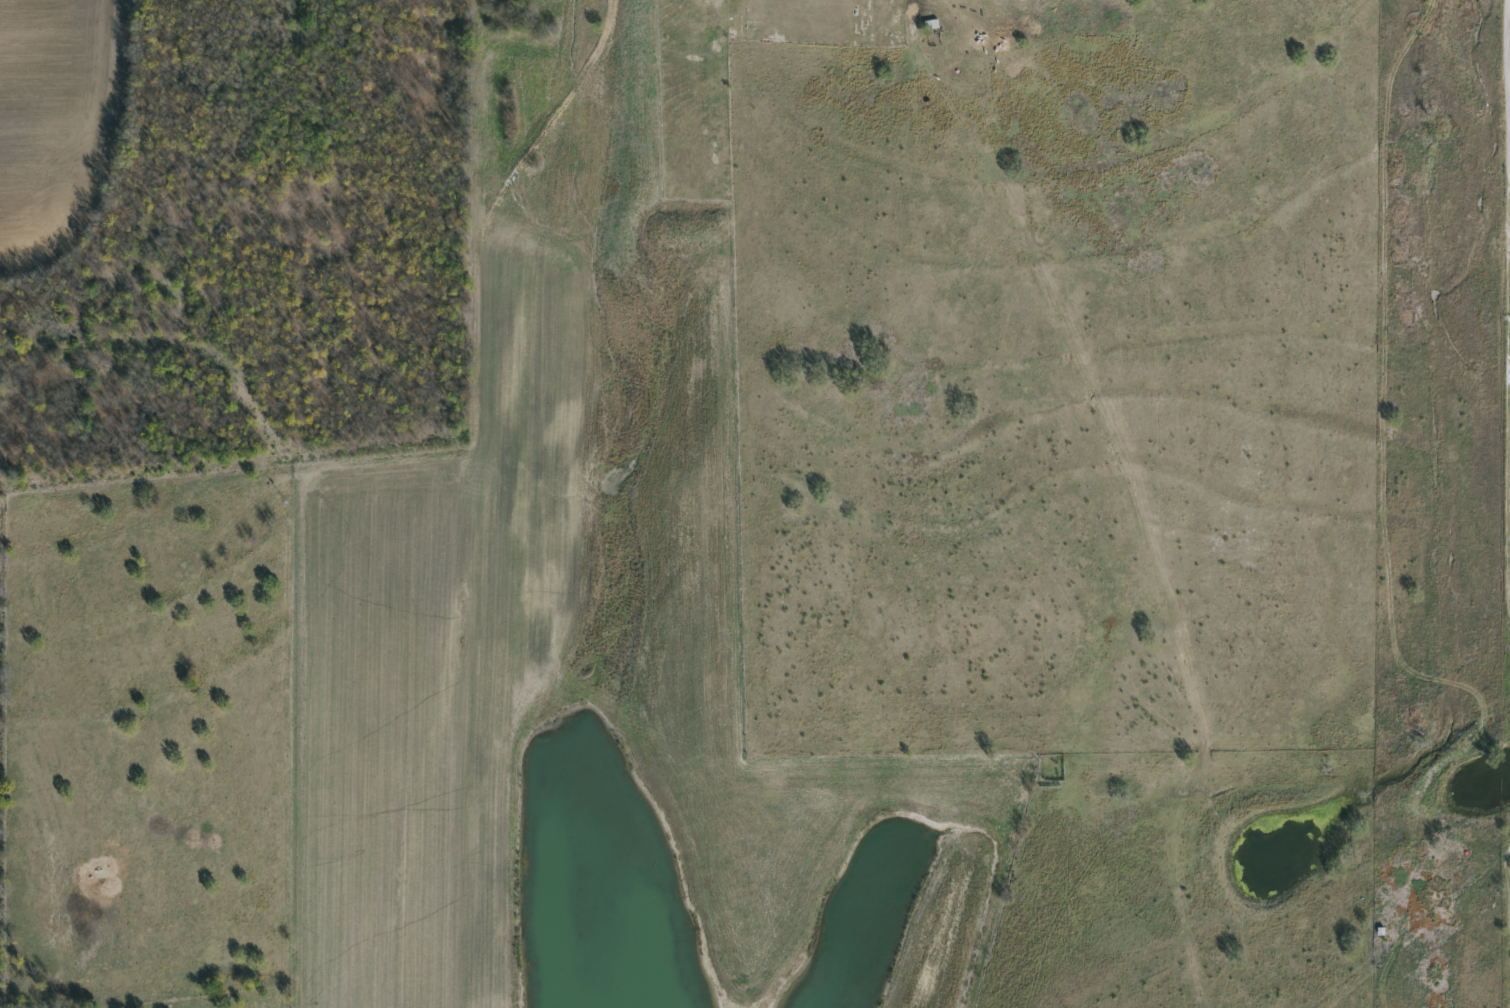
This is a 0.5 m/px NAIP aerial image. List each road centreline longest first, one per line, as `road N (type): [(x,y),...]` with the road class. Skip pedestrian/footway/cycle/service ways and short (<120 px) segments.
road 1 (track): [(1509,0),(1508,613)]

